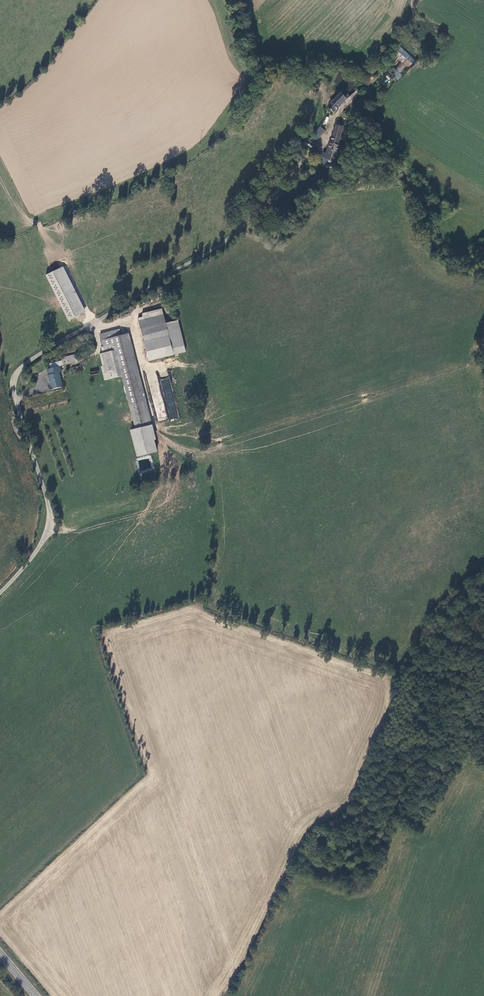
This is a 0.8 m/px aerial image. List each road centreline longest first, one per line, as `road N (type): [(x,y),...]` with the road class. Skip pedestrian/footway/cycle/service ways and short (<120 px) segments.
road 1 (unclassified): [(0,590),(48,525),(17,399),(25,364),(244,225),(326,137),(346,103),(384,73)]

